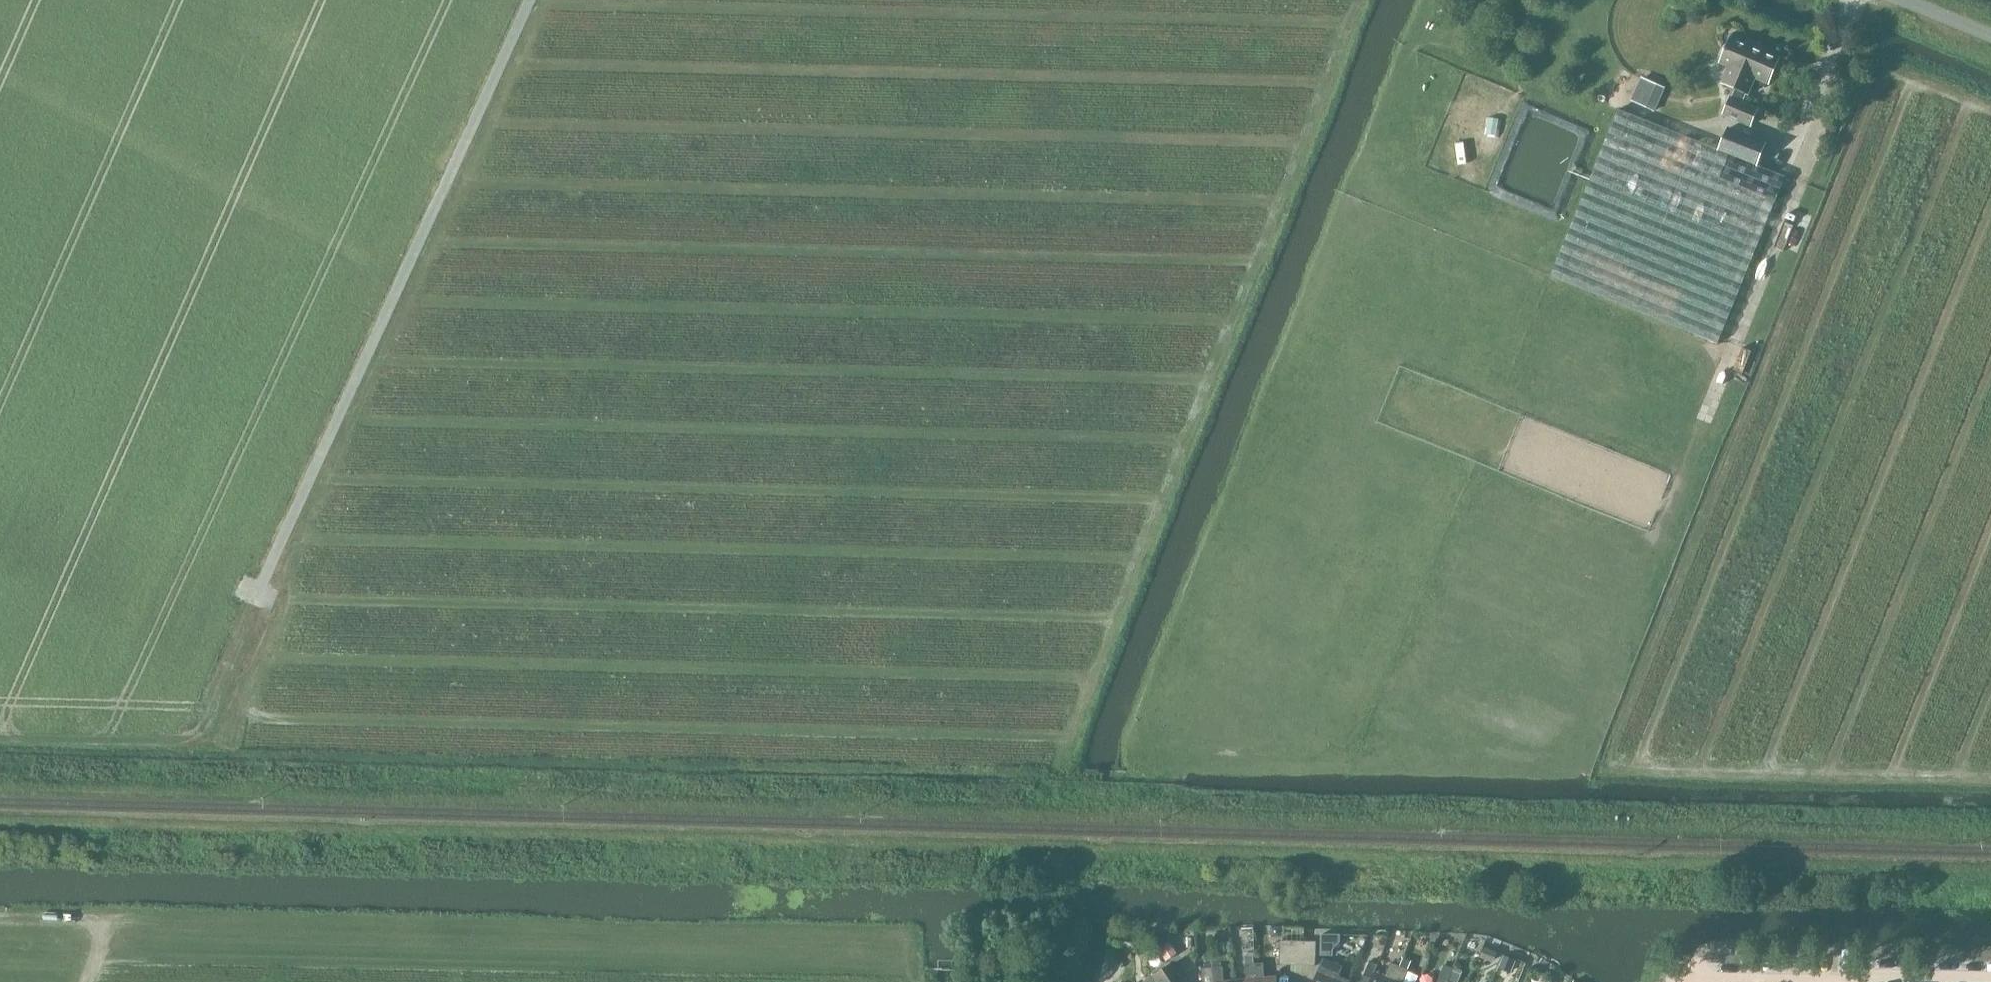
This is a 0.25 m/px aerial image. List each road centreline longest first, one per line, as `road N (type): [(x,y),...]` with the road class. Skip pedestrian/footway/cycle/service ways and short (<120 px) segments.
road 1 (residential): [(1867,981),(1990,980)]

